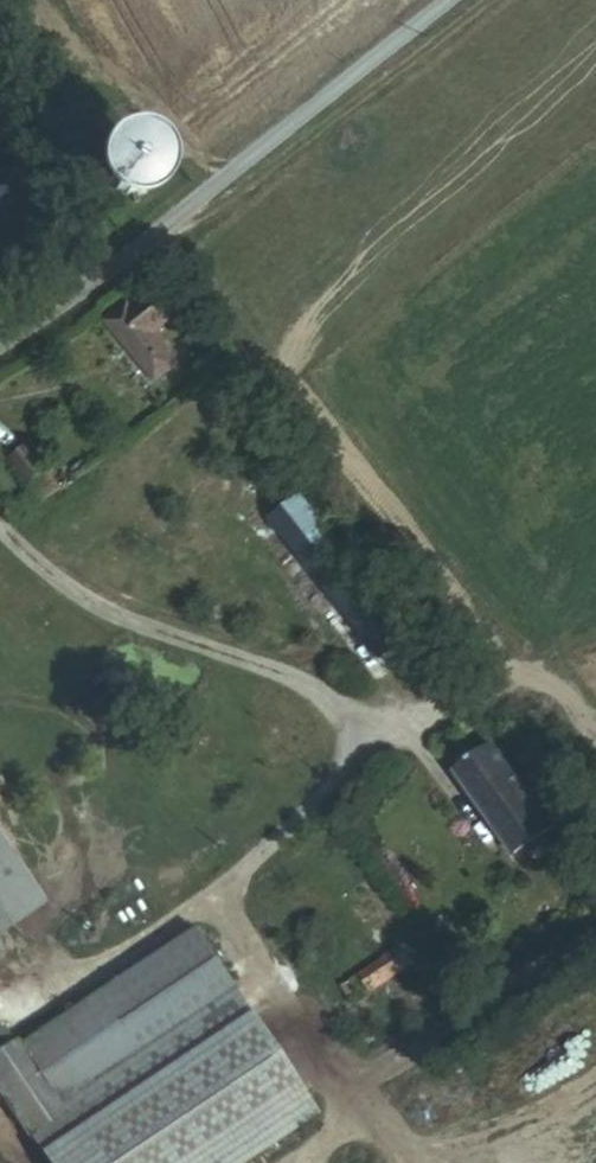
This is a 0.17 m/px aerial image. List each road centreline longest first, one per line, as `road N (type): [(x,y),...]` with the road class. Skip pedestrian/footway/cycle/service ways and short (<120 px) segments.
road 1 (unclassified): [(461,0),(139,253),(0,341)]
road 2 (track): [(201,205),(311,177),(527,0)]

